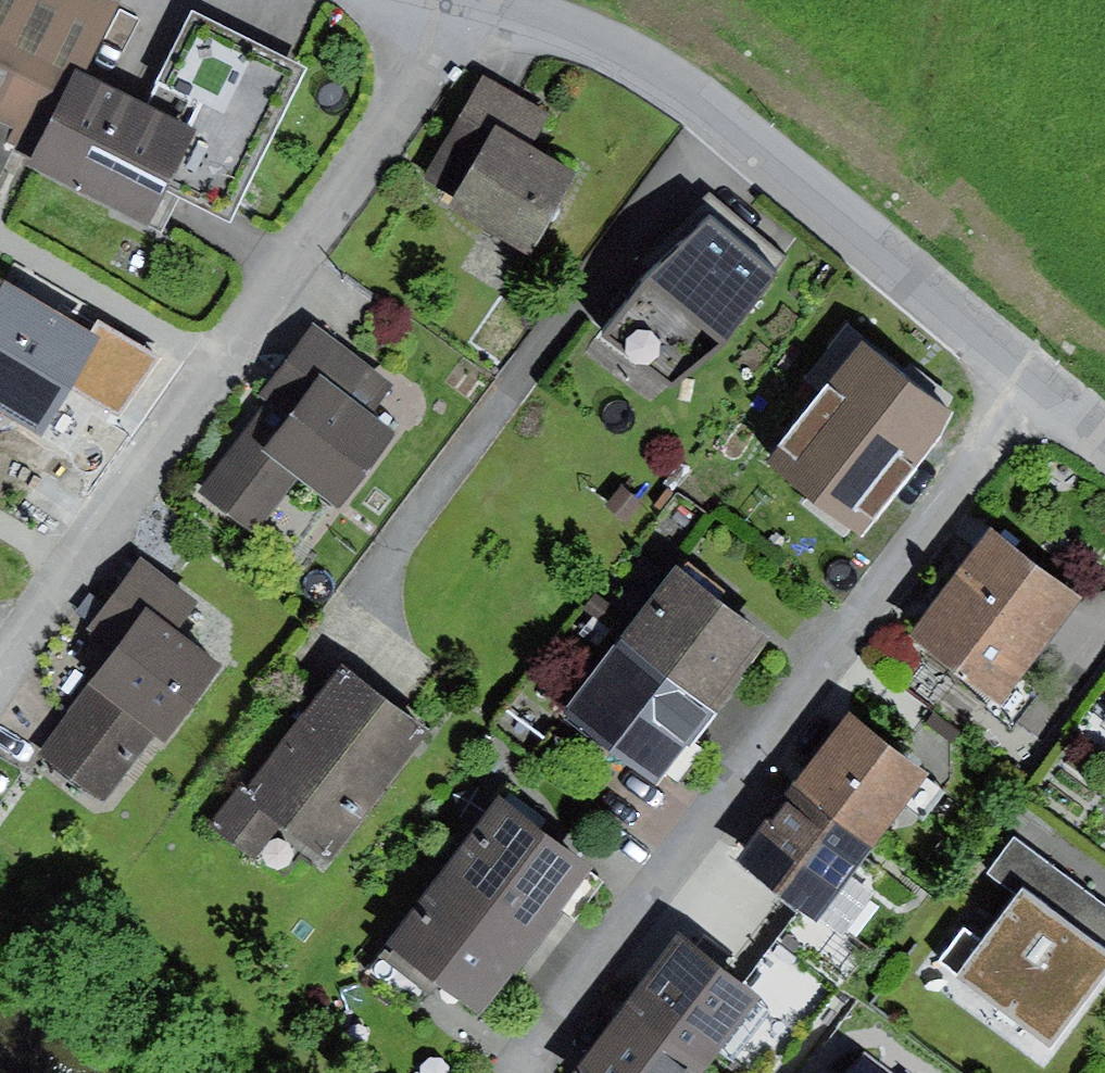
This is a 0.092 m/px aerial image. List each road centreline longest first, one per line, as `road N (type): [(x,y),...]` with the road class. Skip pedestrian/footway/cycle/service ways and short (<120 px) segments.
road 1 (residential): [(1043,395),(530,1072)]
road 2 (residential): [(470,0),(0,651)]
road 3 (residential): [(1043,395),(715,116),(614,45),(483,0)]

